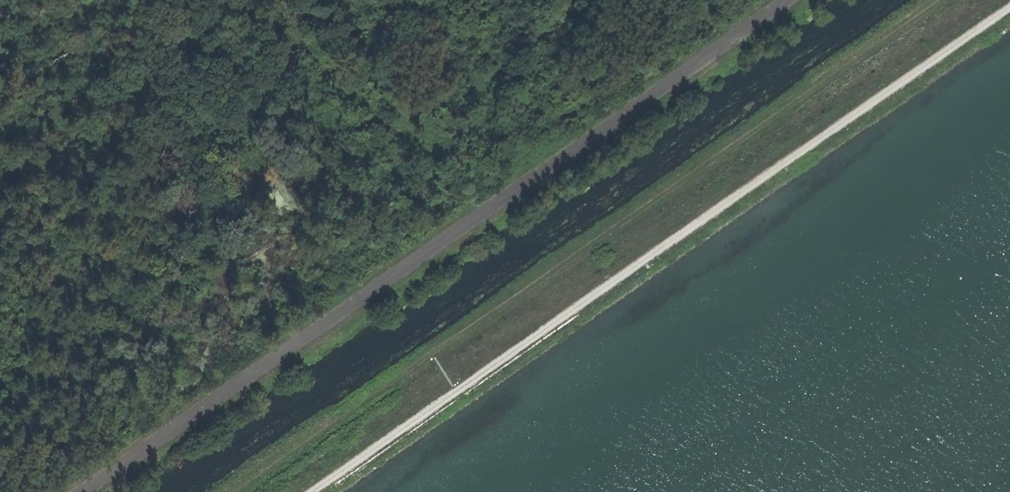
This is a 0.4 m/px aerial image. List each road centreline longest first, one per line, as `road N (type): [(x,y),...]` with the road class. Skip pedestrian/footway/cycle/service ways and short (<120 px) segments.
road 1 (track): [(238,491),(939,0)]
road 2 (track): [(1009,8),(314,491)]

